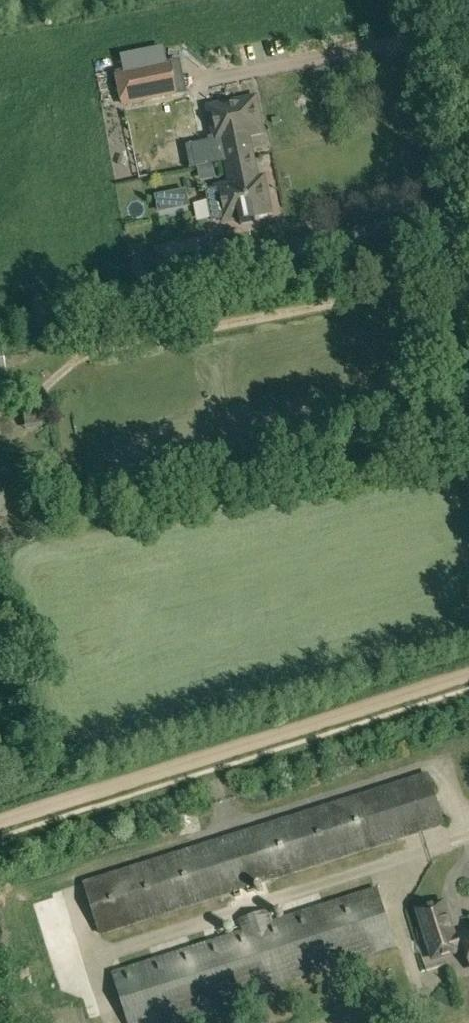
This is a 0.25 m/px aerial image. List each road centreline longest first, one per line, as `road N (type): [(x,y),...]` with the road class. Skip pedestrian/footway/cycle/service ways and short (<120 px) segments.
road 1 (track): [(0,817),(468,666)]
road 2 (track): [(468,290),(411,0)]

